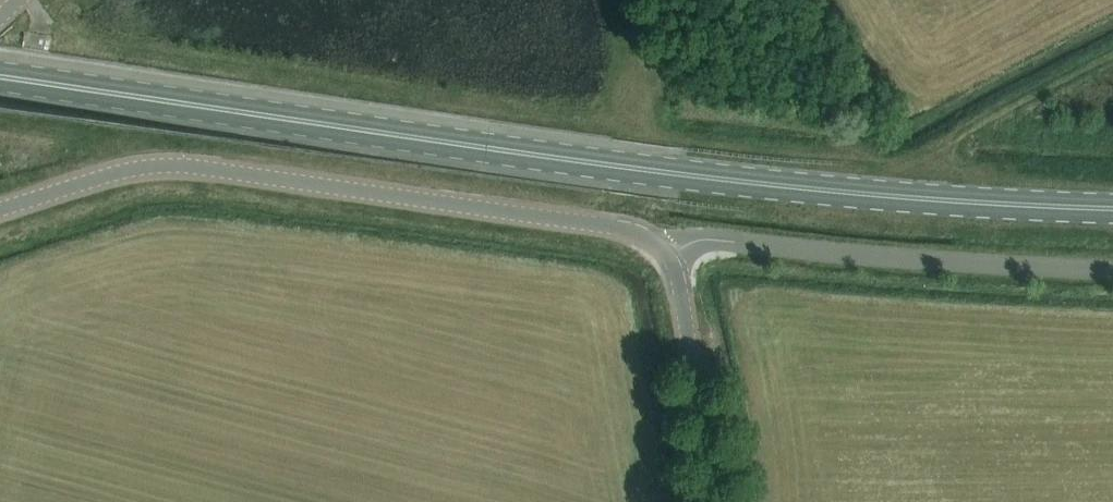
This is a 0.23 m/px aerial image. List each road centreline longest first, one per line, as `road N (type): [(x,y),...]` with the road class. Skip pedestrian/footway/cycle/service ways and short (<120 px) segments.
road 1 (secondary): [(0,74),(694,175),(965,204),(1112,209)]
road 2 (tertiary): [(668,250),(617,225),(195,166),(108,175),(0,210)]
road 3 (unclassified): [(1112,272),(695,240),(668,250)]
road 4 (tertiary): [(707,501),(668,250)]

